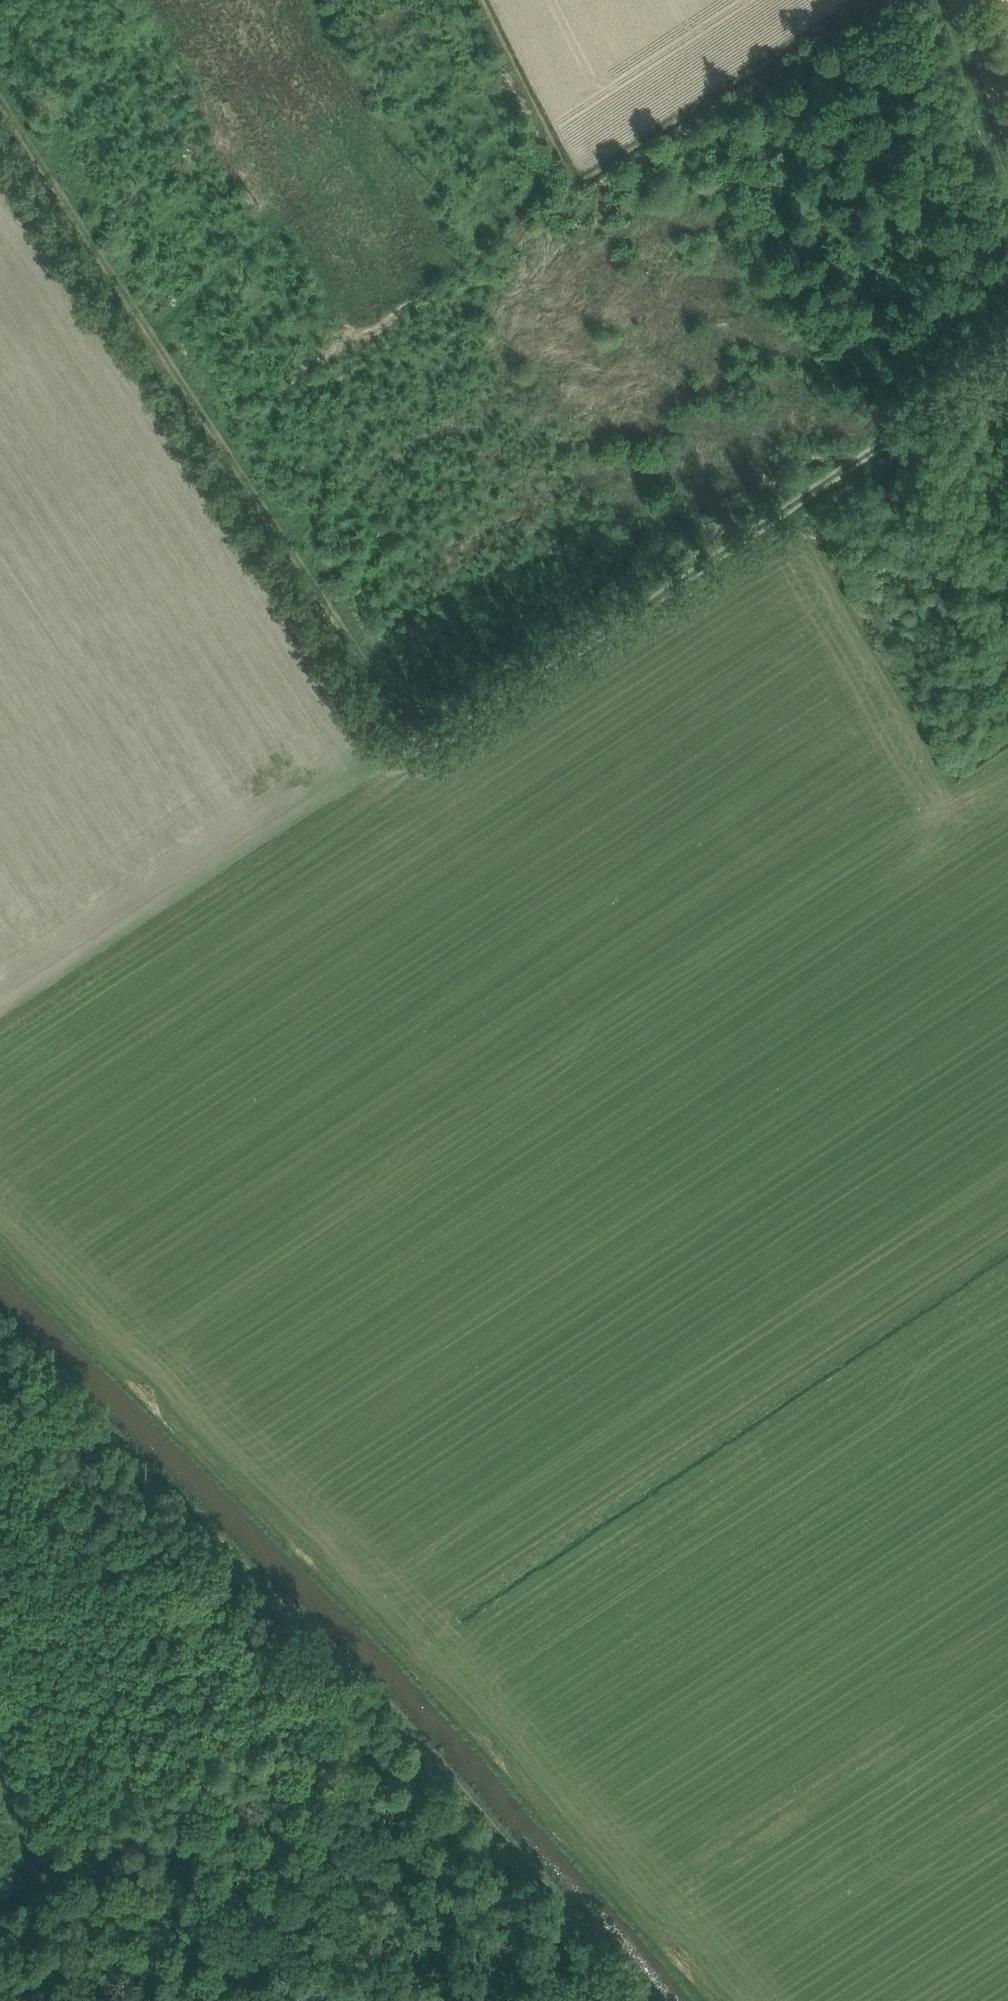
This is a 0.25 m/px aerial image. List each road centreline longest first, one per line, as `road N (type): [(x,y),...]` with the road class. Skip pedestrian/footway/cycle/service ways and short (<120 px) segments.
road 1 (track): [(0,1040),(1007,351)]
road 2 (unclassified): [(1007,119),(960,0)]

